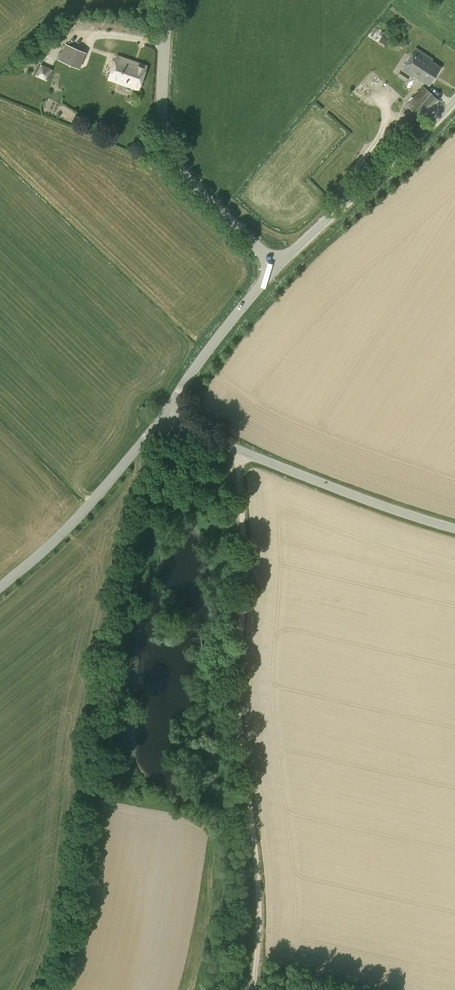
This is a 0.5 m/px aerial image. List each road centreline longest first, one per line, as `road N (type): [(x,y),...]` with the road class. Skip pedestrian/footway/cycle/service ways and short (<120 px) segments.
road 1 (track): [(256,989),(264,934),(240,710),(245,552),(237,452)]
road 2 (tertiary): [(454,531),(162,419)]
road 3 (tertiary): [(166,0),(163,113),(175,162),(277,267)]
road 4 (unclassified): [(277,267),(454,99)]
road 5 (tertiary): [(0,590),(62,538),(162,419)]
road 6 (tertiary): [(162,419),(277,267)]

